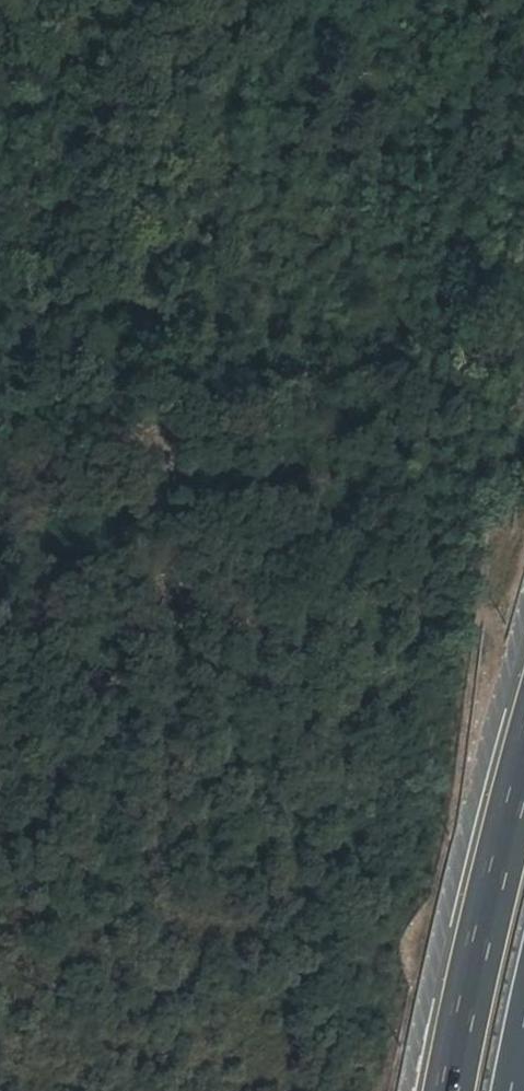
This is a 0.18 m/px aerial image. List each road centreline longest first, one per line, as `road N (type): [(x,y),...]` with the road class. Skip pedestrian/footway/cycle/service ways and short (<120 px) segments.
road 1 (motorway): [(523,754),(446,1090)]

